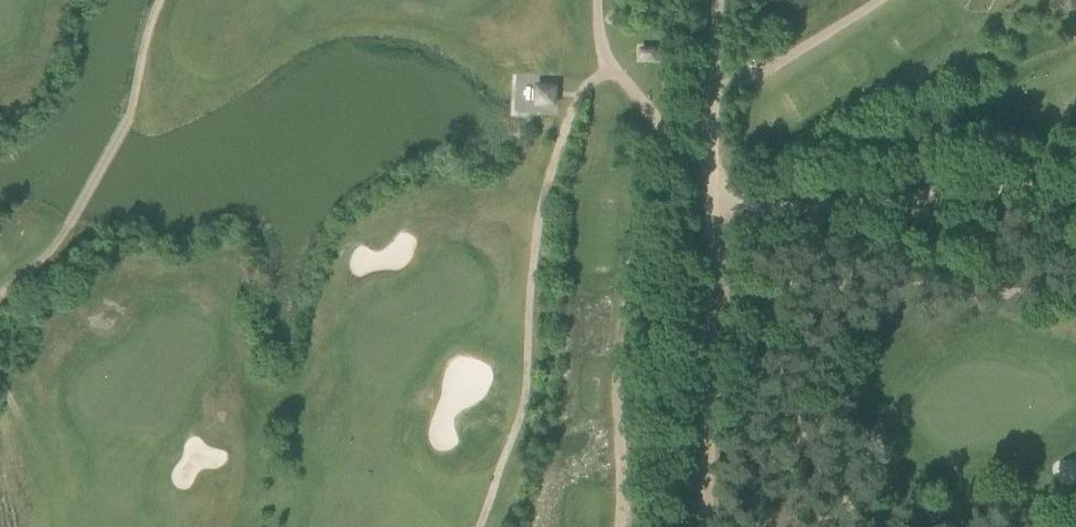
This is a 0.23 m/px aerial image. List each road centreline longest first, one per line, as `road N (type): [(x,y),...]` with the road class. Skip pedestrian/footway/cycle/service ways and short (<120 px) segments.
road 1 (unclassified): [(699,526),(714,0)]
road 2 (track): [(1075,183),(756,205),(706,198)]
road 3 (track): [(867,526),(818,460),(755,285),(705,236)]

